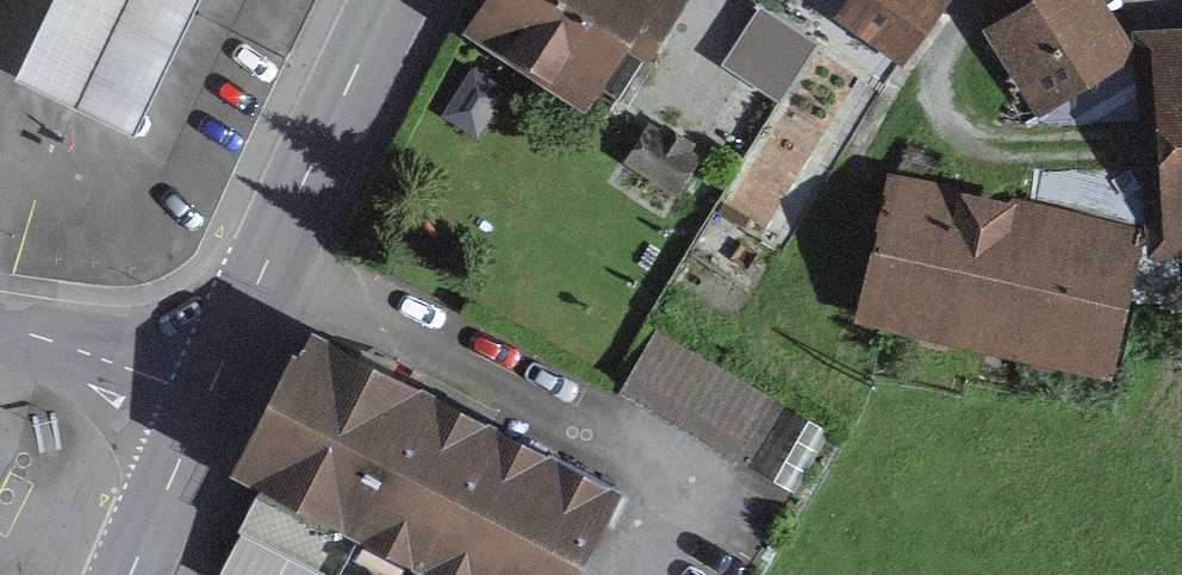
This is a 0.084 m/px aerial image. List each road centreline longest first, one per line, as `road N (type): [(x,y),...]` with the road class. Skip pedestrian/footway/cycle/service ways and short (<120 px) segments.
road 1 (primary): [(209,398),(400,0)]
road 2 (residential): [(0,330),(53,340),(209,398)]
road 3 (primary): [(131,574),(209,398)]

